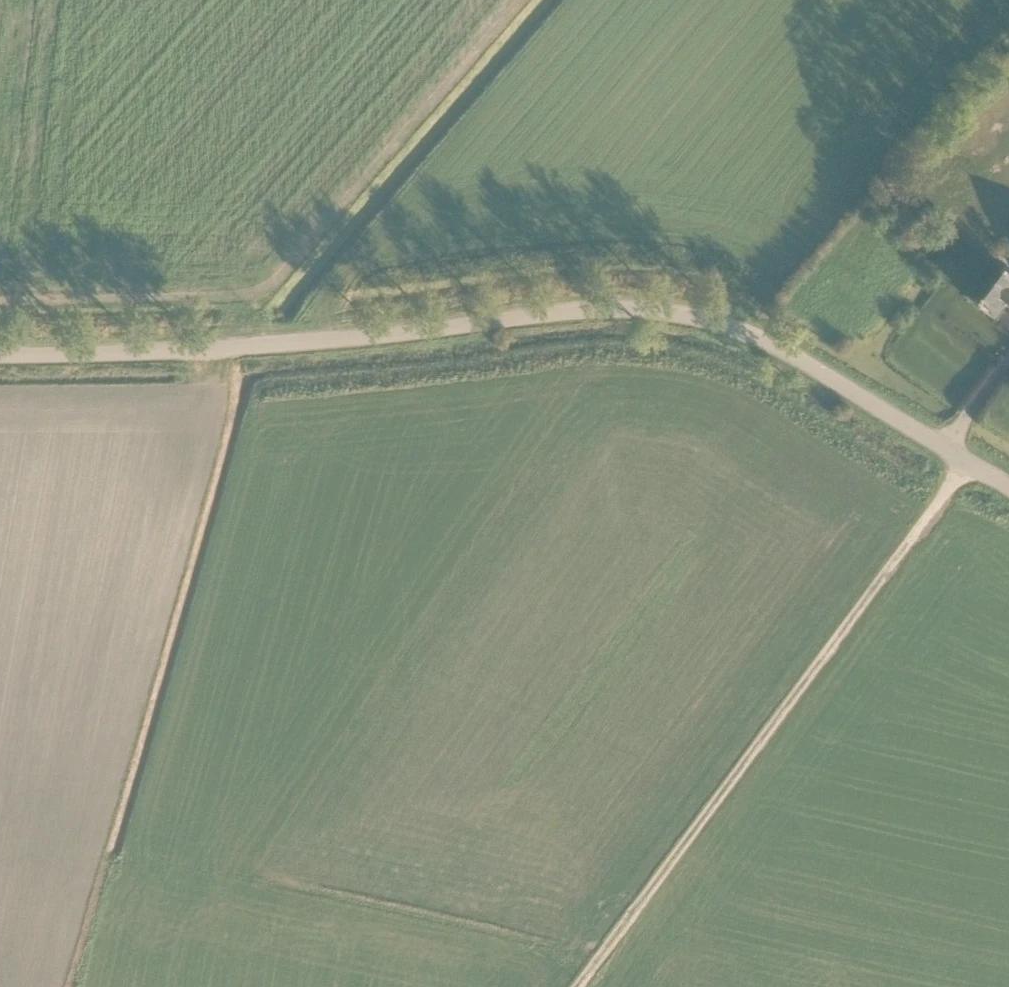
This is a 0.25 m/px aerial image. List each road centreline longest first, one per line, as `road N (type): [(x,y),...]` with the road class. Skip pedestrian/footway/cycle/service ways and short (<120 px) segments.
road 1 (tertiary): [(1008,485),(801,354),(696,318),(568,315),(217,355),(0,358)]
road 2 (track): [(583,986),(970,465)]

